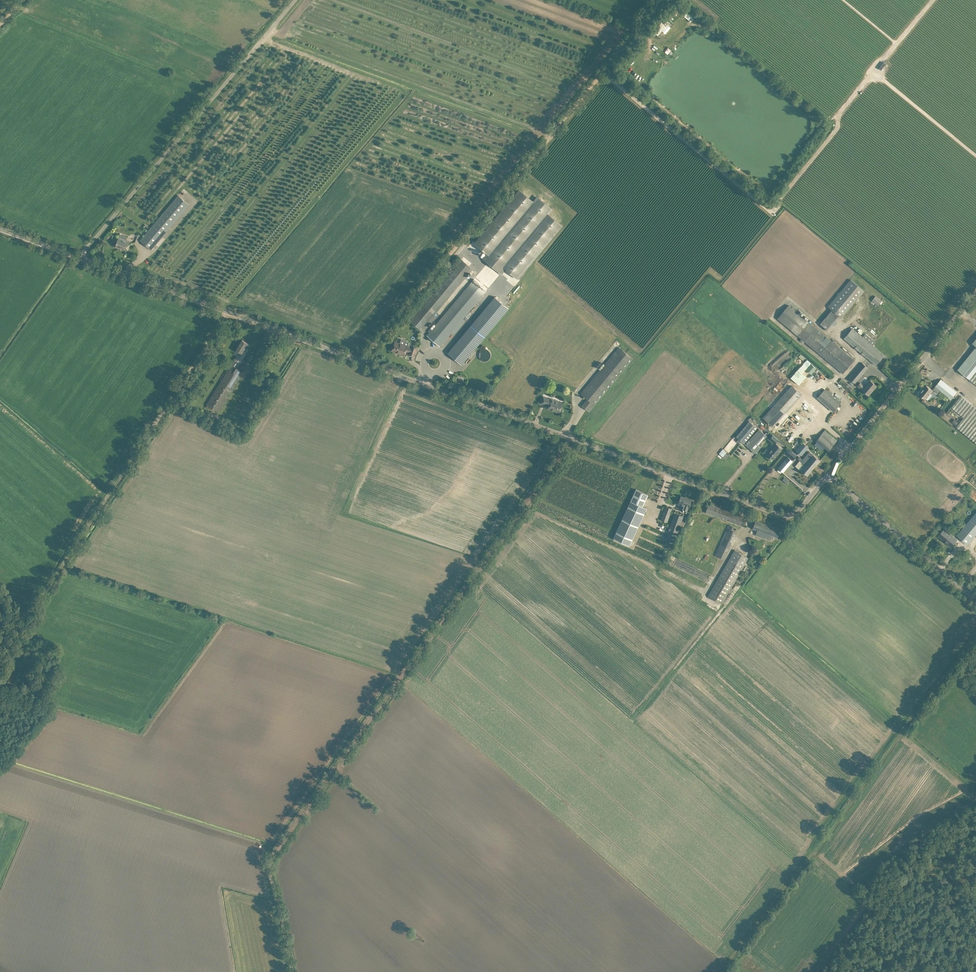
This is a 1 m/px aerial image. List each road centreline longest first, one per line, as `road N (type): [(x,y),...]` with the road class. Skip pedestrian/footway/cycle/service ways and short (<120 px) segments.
road 1 (unclassified): [(832,474),(803,509),(787,515),(92,257)]
road 2 (track): [(571,434),(275,853),(271,874),(293,971)]
road 3 (track): [(358,355),(663,0)]
road 4 (track): [(975,636),(721,971)]
road 5 (track): [(0,661),(226,307)]
road 6 (unclassified): [(92,257),(302,0)]
road 7 (unclassified): [(832,474),(975,296)]
road 8 (unclassified): [(975,597),(832,474)]

